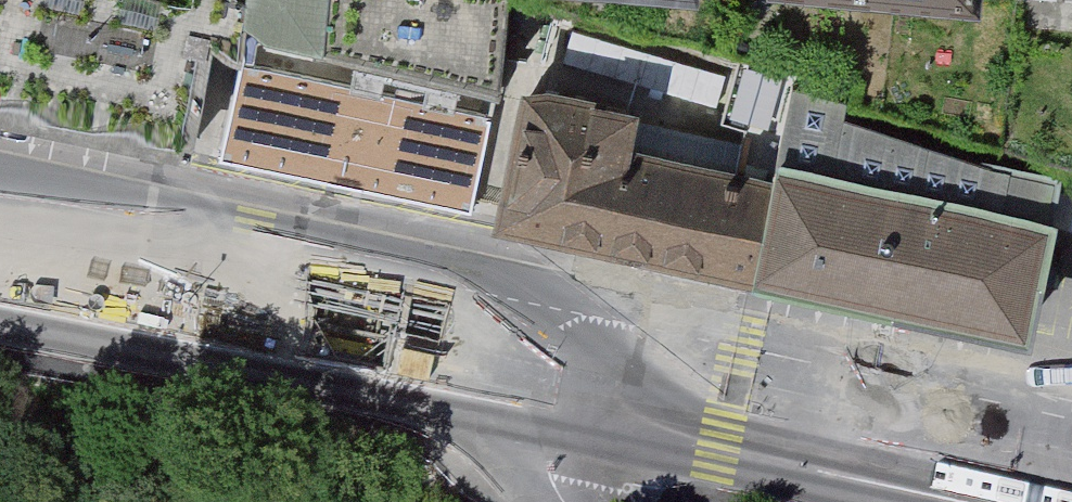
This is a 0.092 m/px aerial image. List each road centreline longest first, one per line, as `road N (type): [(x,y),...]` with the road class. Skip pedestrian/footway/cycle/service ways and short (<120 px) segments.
road 1 (tertiary): [(1071,414),(460,291),(0,184)]
road 2 (tertiary): [(0,309),(988,501)]

